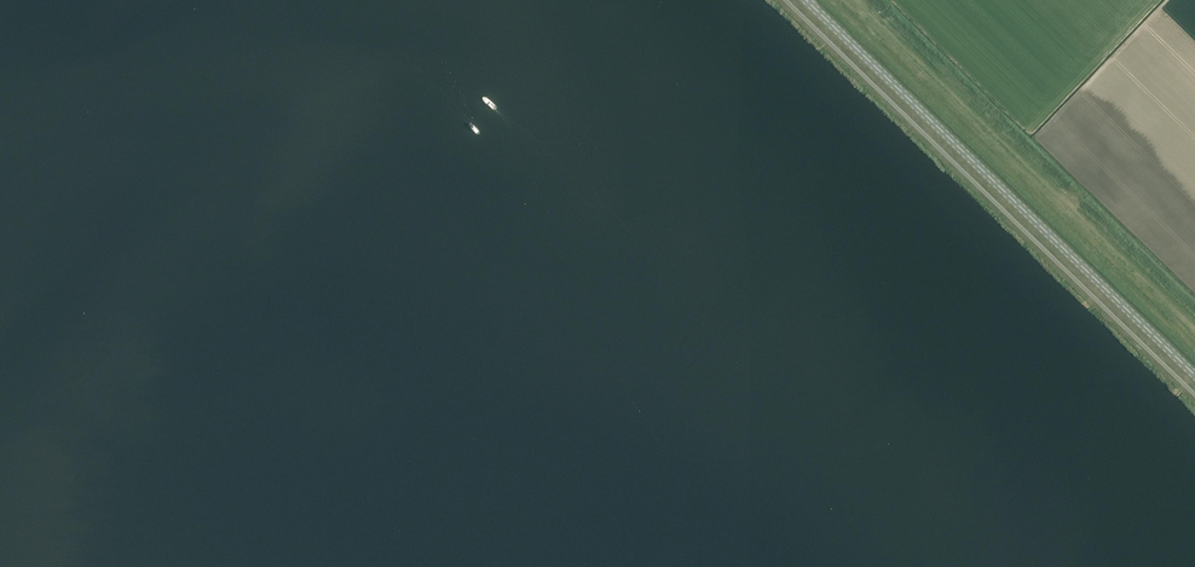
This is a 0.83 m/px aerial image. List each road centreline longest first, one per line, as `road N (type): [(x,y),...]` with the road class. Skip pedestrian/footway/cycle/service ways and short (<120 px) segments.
road 1 (secondary): [(1194,374),(807,0)]

